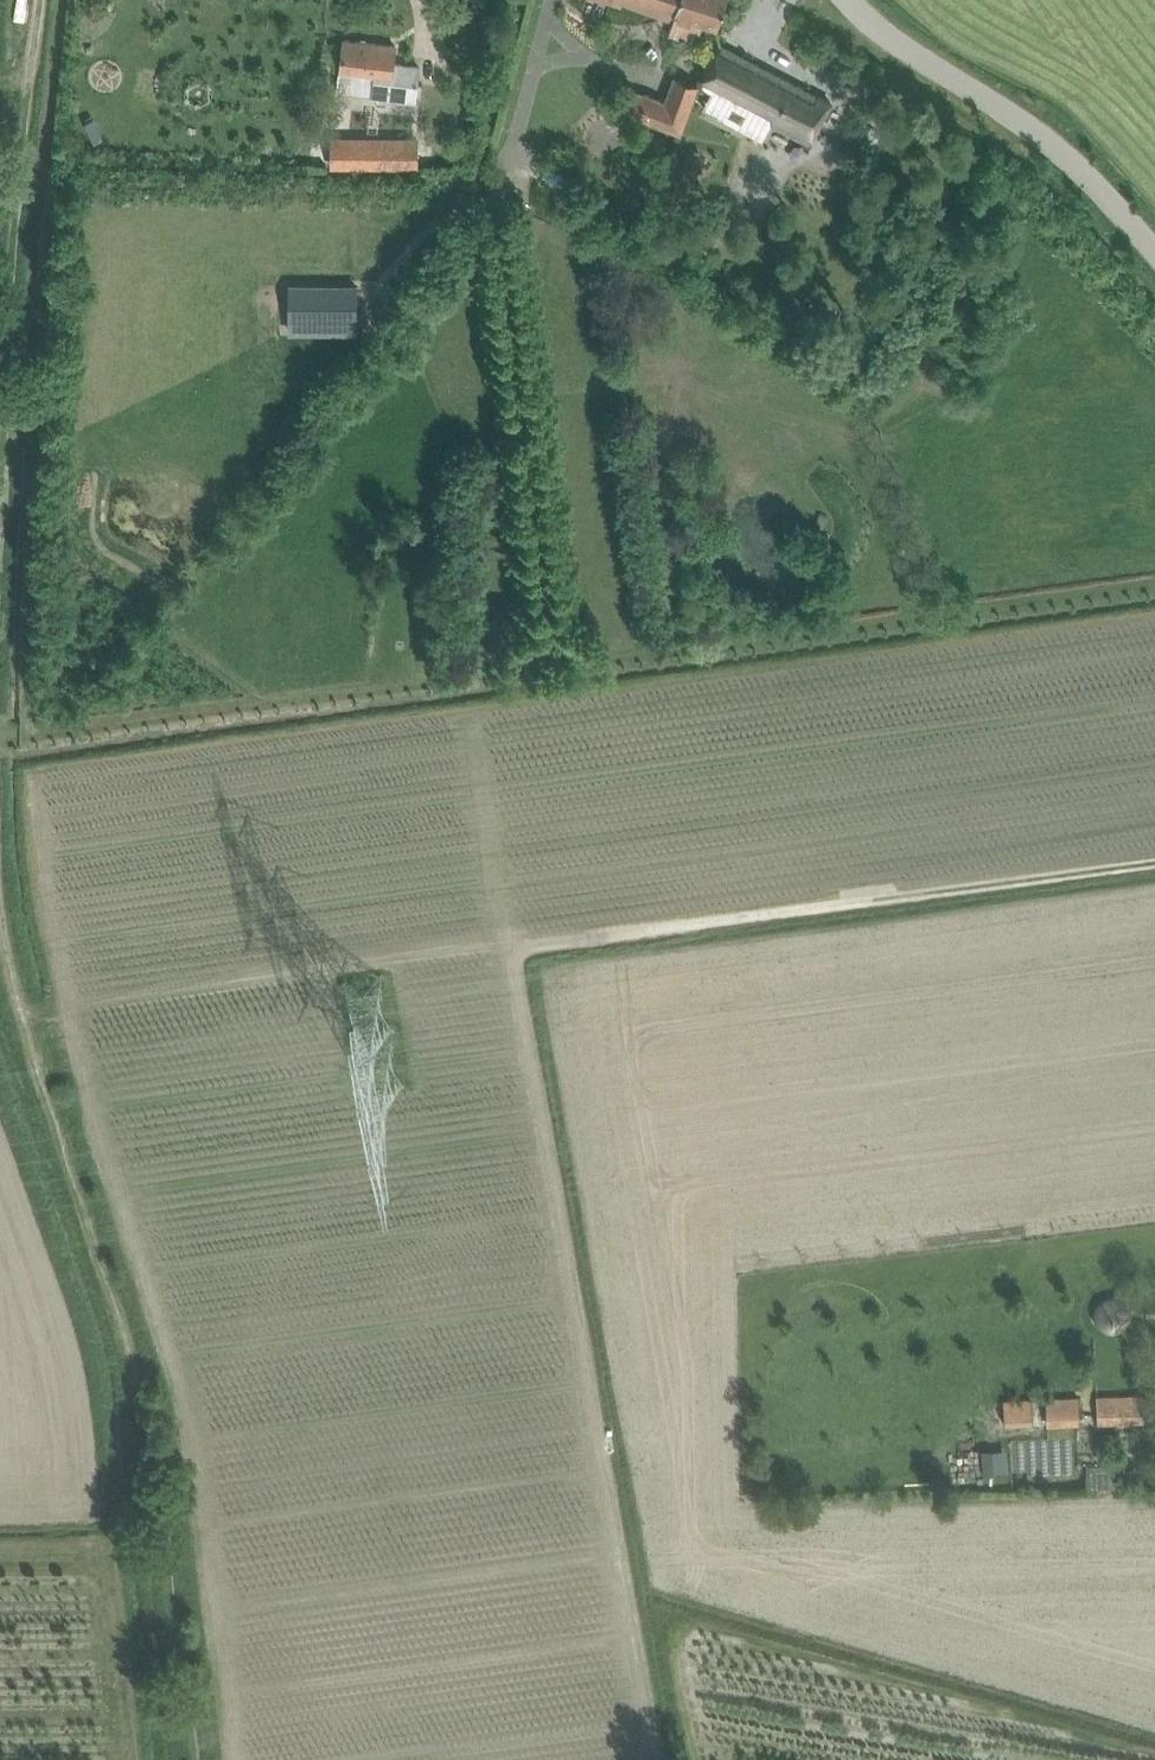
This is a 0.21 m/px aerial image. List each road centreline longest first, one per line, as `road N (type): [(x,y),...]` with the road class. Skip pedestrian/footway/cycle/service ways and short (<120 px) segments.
road 1 (track): [(40,0),(3,524),(3,919),(142,1409),(176,1759)]
road 2 (unclassified): [(1154,236),(991,93),(861,0)]

